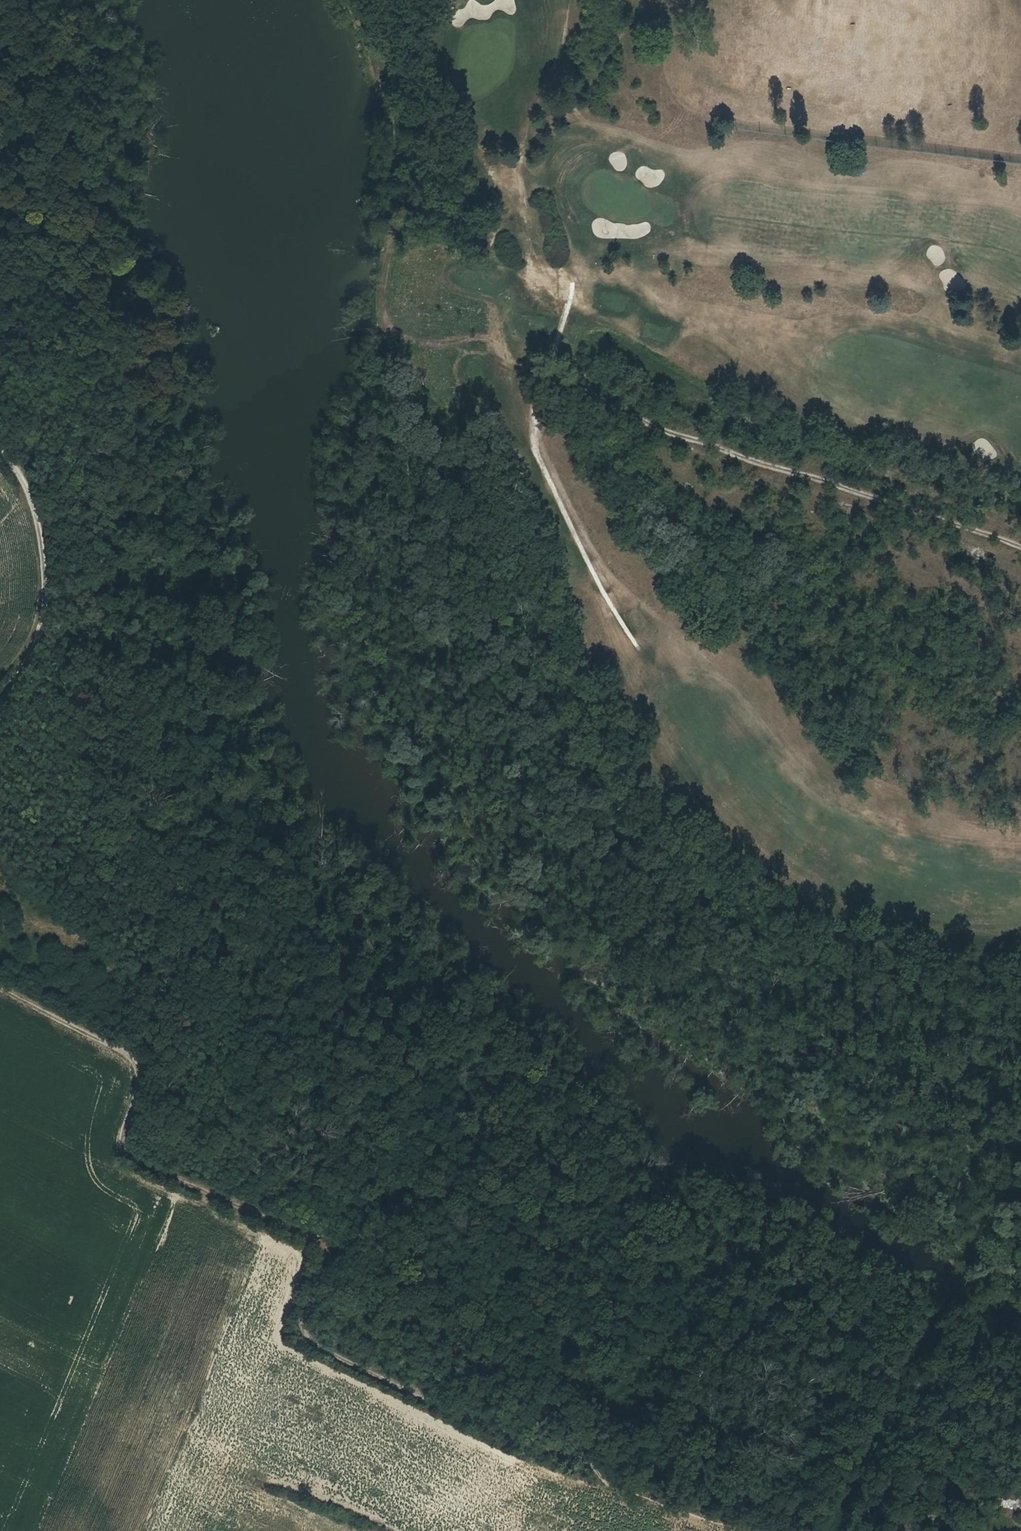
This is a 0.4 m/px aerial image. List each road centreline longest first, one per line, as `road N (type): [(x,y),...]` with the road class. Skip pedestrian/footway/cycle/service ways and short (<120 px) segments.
road 1 (track): [(589,1469),(304,1335),(317,1246),(125,1152),(133,1056),(0,988)]
road 2 (track): [(0,702),(44,630),(39,525),(0,451)]

